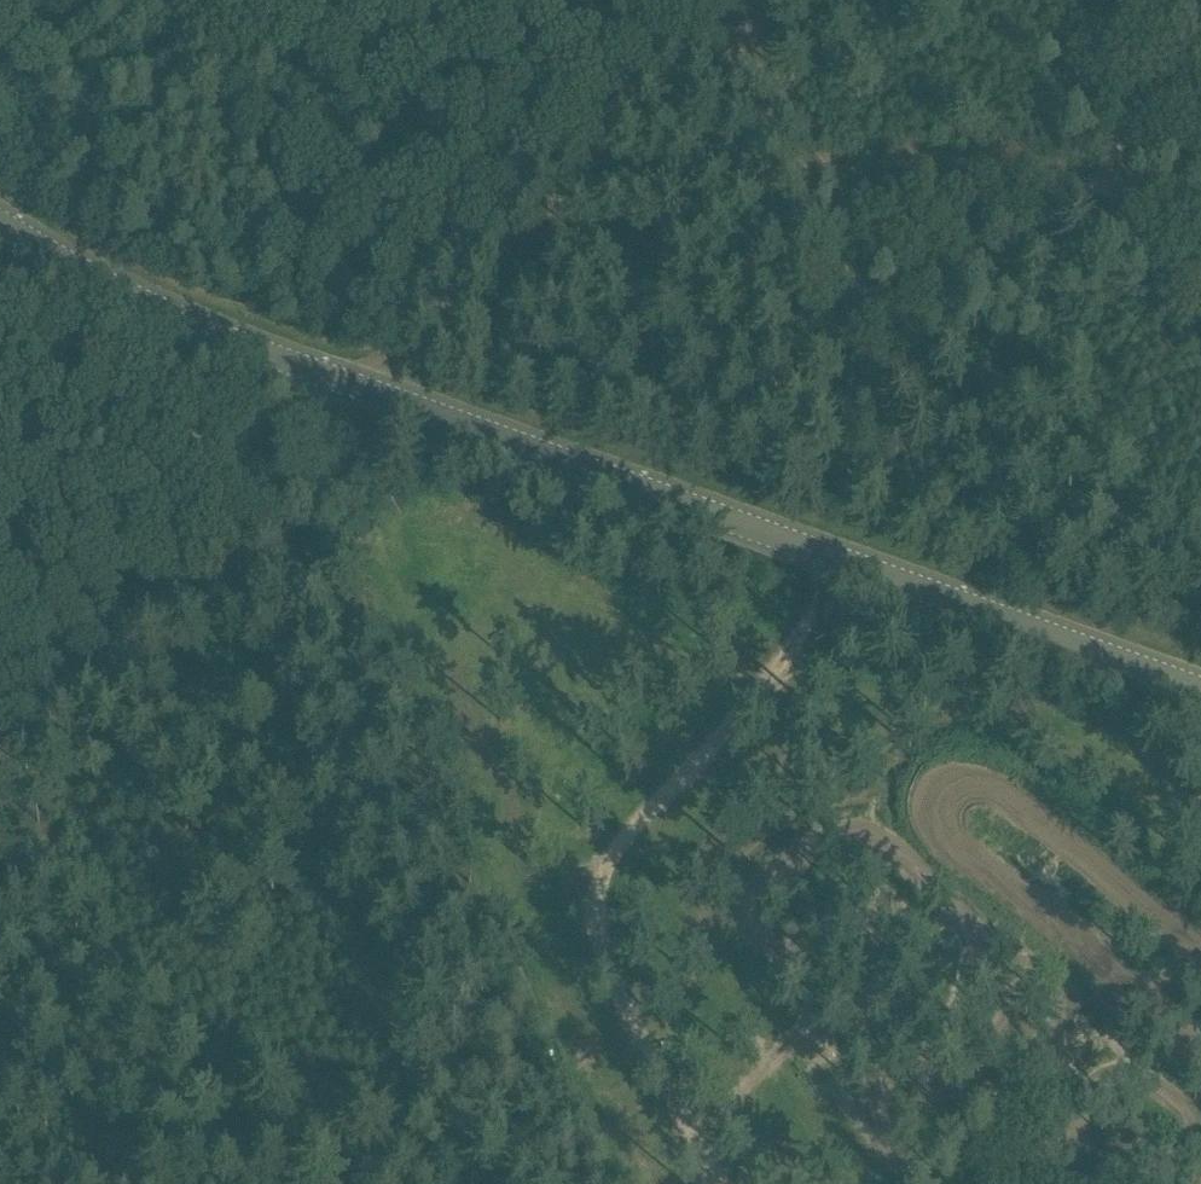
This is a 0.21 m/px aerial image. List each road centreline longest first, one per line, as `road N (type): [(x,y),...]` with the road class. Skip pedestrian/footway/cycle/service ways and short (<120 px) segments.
road 1 (tertiary): [(1200,689),(252,349),(164,311),(0,222)]
road 2 (track): [(1200,337),(1091,136),(1076,54),(1120,0)]

